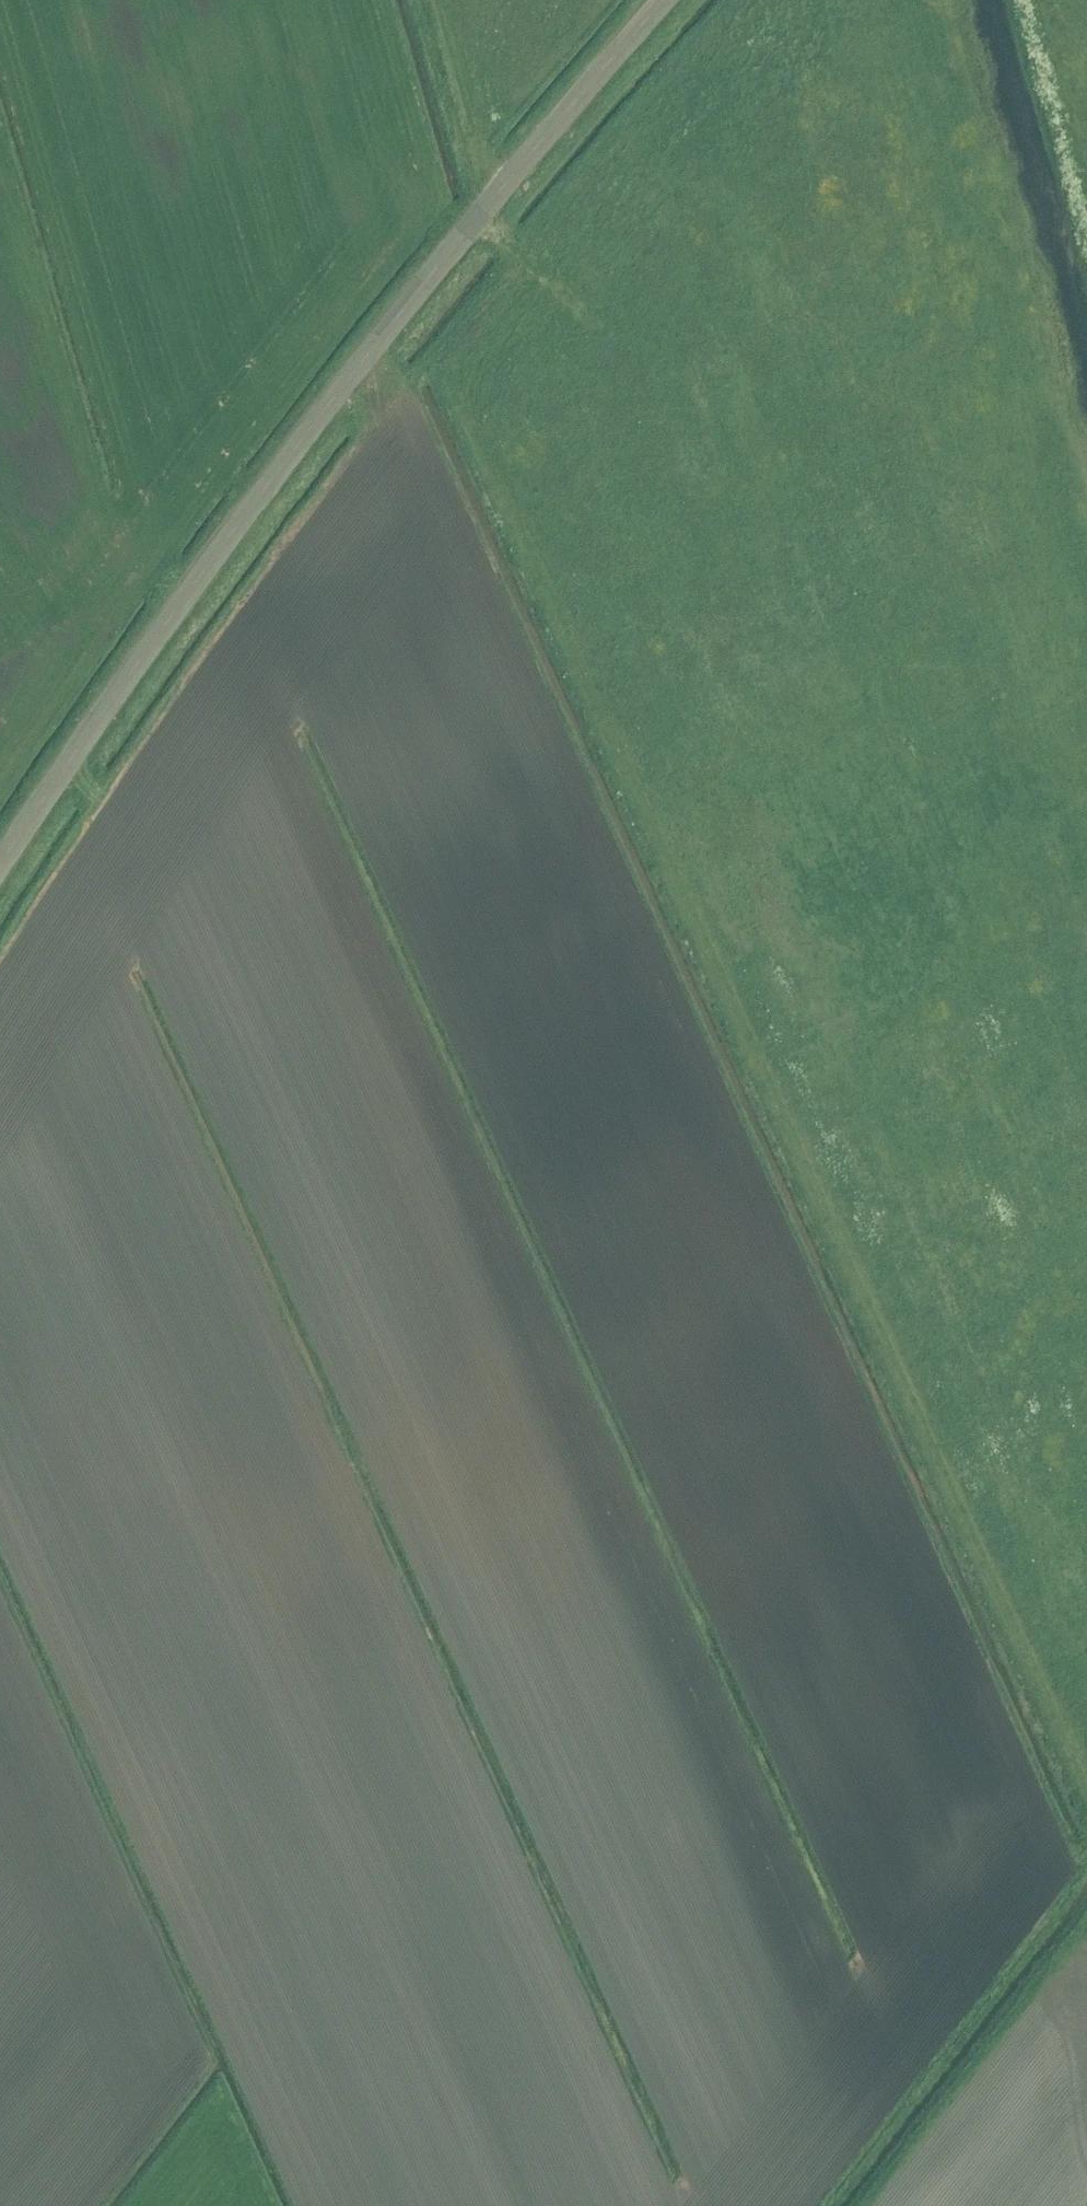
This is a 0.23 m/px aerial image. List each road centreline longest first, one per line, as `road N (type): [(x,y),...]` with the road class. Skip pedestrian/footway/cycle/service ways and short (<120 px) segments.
road 1 (tertiary): [(0,863),(262,493),(666,0)]
road 2 (track): [(1086,235),(1019,0)]

